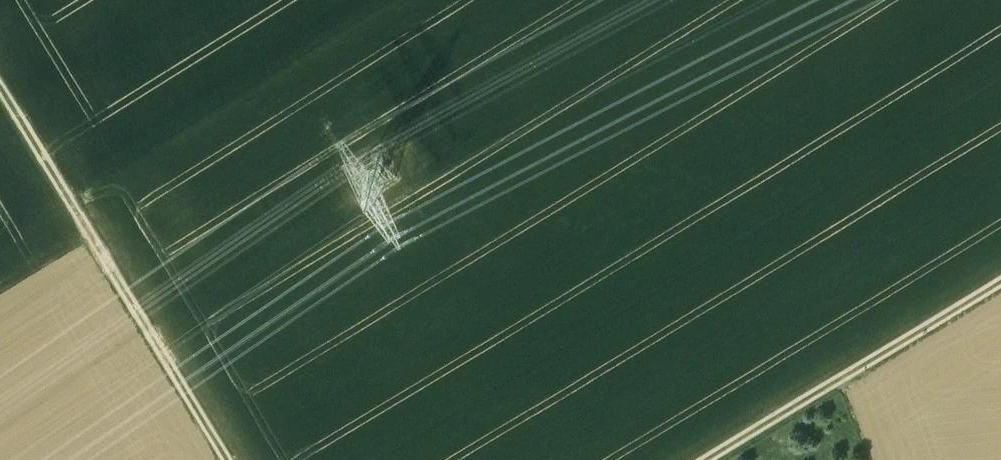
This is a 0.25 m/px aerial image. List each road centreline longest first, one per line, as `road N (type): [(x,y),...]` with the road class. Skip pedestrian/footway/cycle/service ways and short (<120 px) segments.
road 1 (track): [(0,89),(228,459)]
road 2 (track): [(694,459),(1000,274)]

